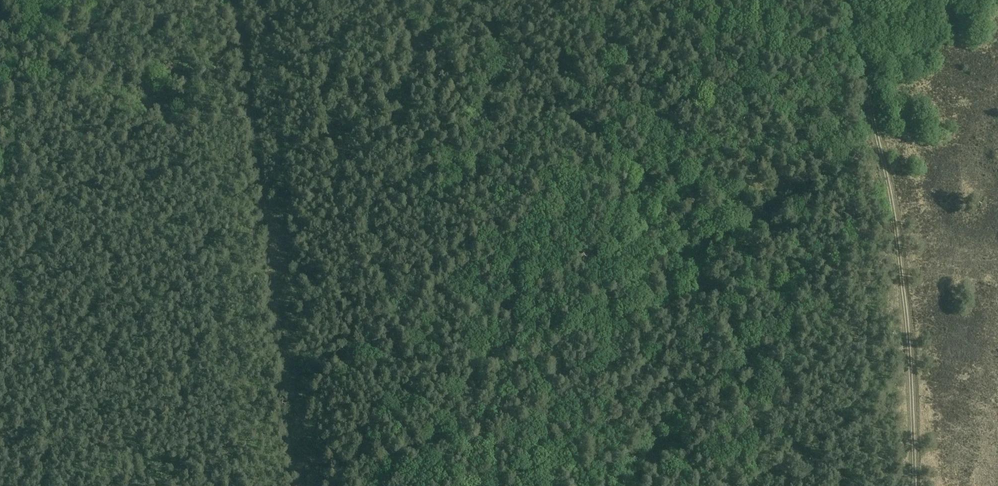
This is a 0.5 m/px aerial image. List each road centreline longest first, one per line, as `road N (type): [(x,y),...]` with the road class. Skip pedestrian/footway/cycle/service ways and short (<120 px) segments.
road 1 (track): [(850,0),(914,372),(916,485)]

